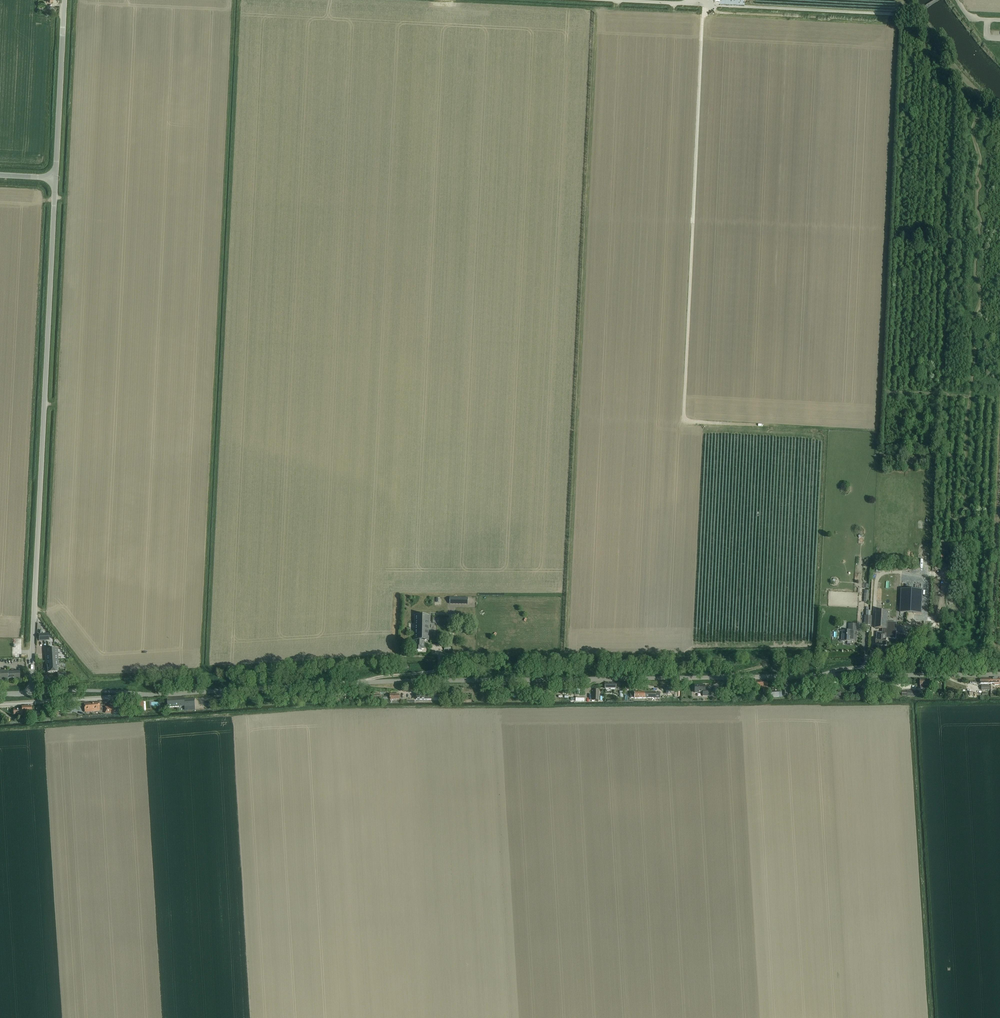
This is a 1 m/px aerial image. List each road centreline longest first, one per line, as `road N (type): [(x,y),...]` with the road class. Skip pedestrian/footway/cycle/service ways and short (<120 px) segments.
road 1 (track): [(894,14),(894,24),(597,9),(566,655),(814,652),(814,664)]
road 2 (track): [(894,24),(875,430),(691,422),(684,412),(708,5)]
road 3 (tertiary): [(133,696),(393,681),(999,674)]
road 4 (track): [(75,690),(396,669),(762,666),(765,654)]
road 5 (unclassified): [(31,692),(56,178)]
road 6 (track): [(943,543),(960,541),(971,514),(963,476),(970,327),(980,296),(974,263),(984,244),(973,129),(999,110)]
road 7 (track): [(814,652),(823,442),(791,425)]
road 8 (track): [(950,393),(943,600),(924,618)]
road 9 (track): [(693,654),(704,422)]
road 10 (track): [(999,468),(992,640),(999,648)]
road 11 (unclassified): [(56,178),(64,0)]
road 12 (track): [(885,445),(887,391),(999,396)]
road 13 (track): [(725,677),(770,665),(867,665)]
road 14 (tertiary): [(0,704),(133,696)]
road 15 (track): [(912,15),(999,111)]

